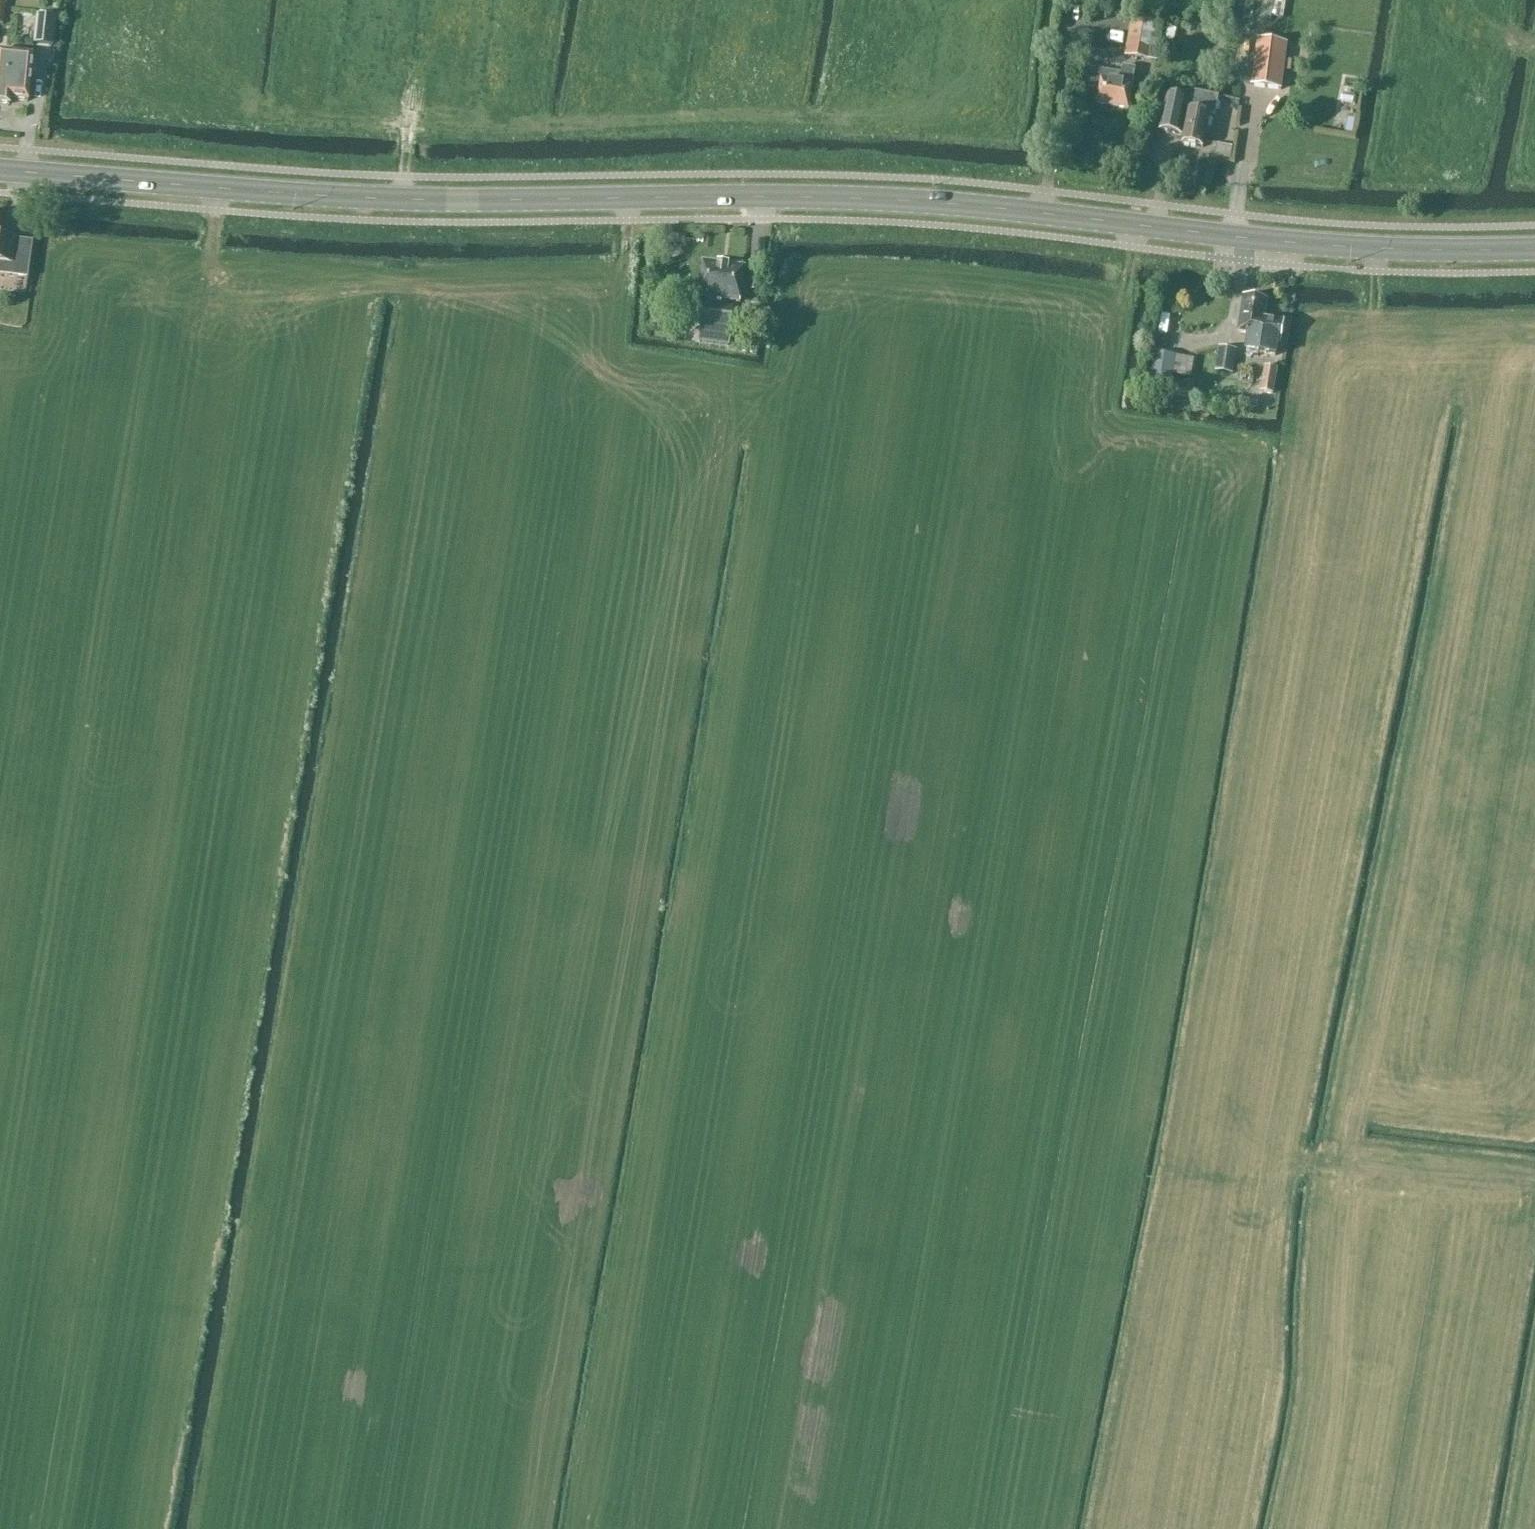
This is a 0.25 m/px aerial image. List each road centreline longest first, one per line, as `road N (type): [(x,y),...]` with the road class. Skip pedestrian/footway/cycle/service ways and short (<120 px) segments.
road 1 (secondary): [(1534,252),(1335,251),(929,205),(403,203),(0,175)]

